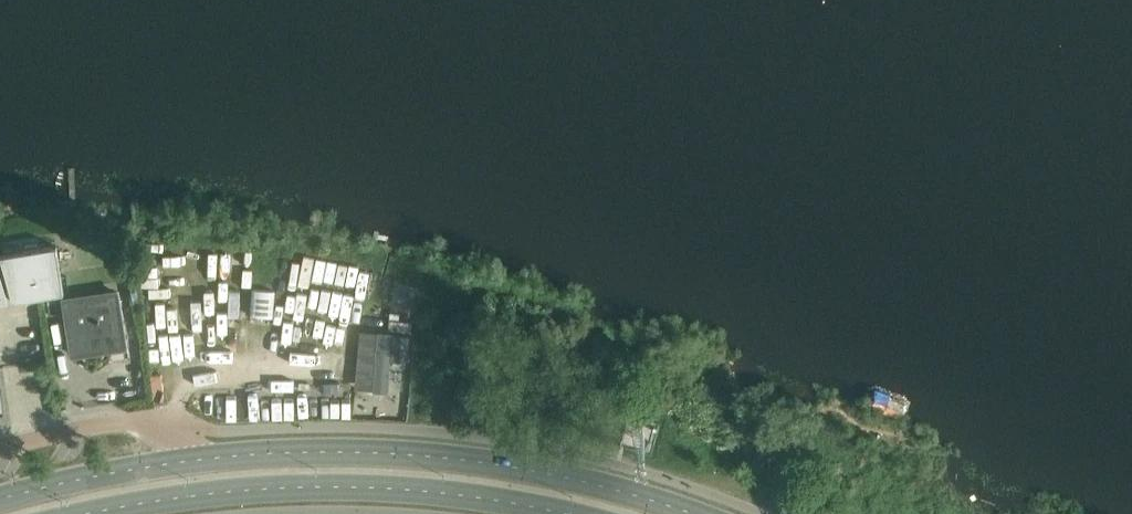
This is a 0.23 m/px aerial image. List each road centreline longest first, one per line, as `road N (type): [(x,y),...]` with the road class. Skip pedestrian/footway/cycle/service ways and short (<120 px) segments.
road 1 (secondary): [(698,513),(520,466),(423,454),(203,458)]
road 2 (secondary): [(86,513),(207,493),(314,486),(419,489),(568,513)]
road 3 (secondary): [(203,458),(0,499)]
road 4 (unclassified): [(138,423),(0,451)]

